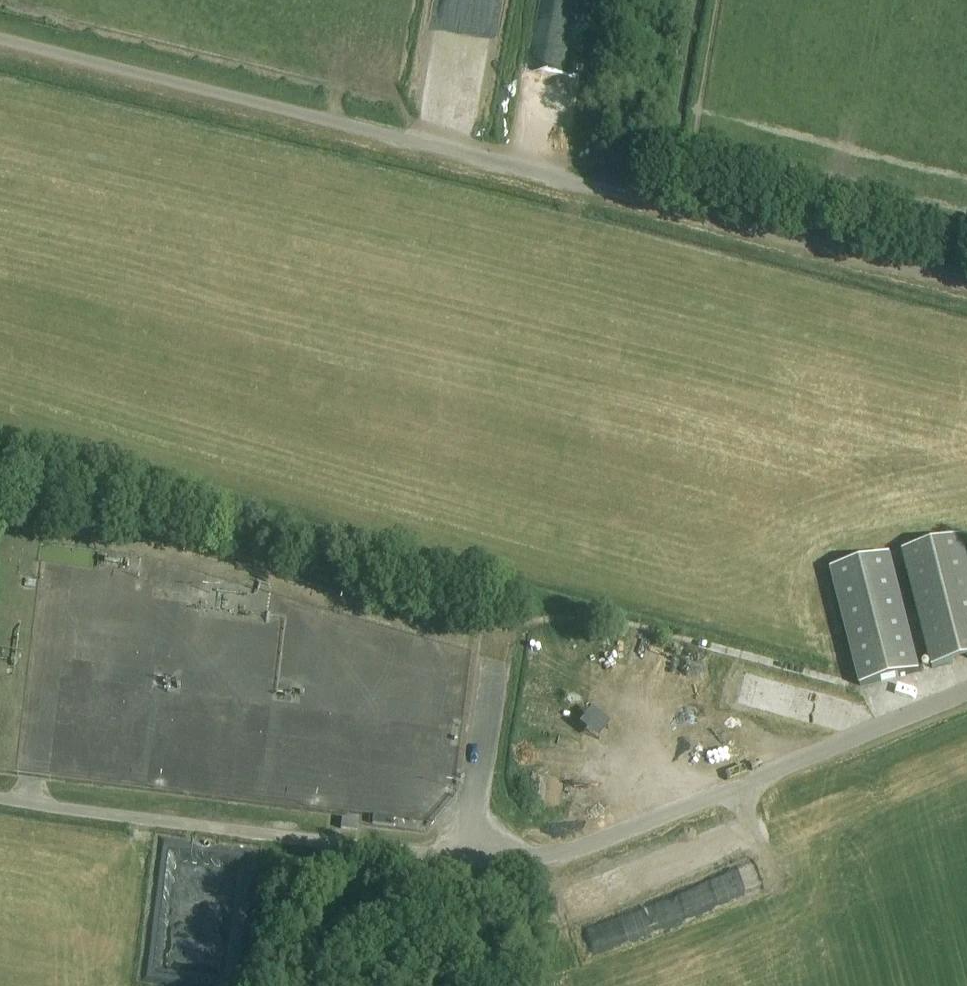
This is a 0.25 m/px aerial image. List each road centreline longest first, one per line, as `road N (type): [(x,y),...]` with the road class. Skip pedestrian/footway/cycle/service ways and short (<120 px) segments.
road 1 (unclassified): [(966,283),(0,38)]

